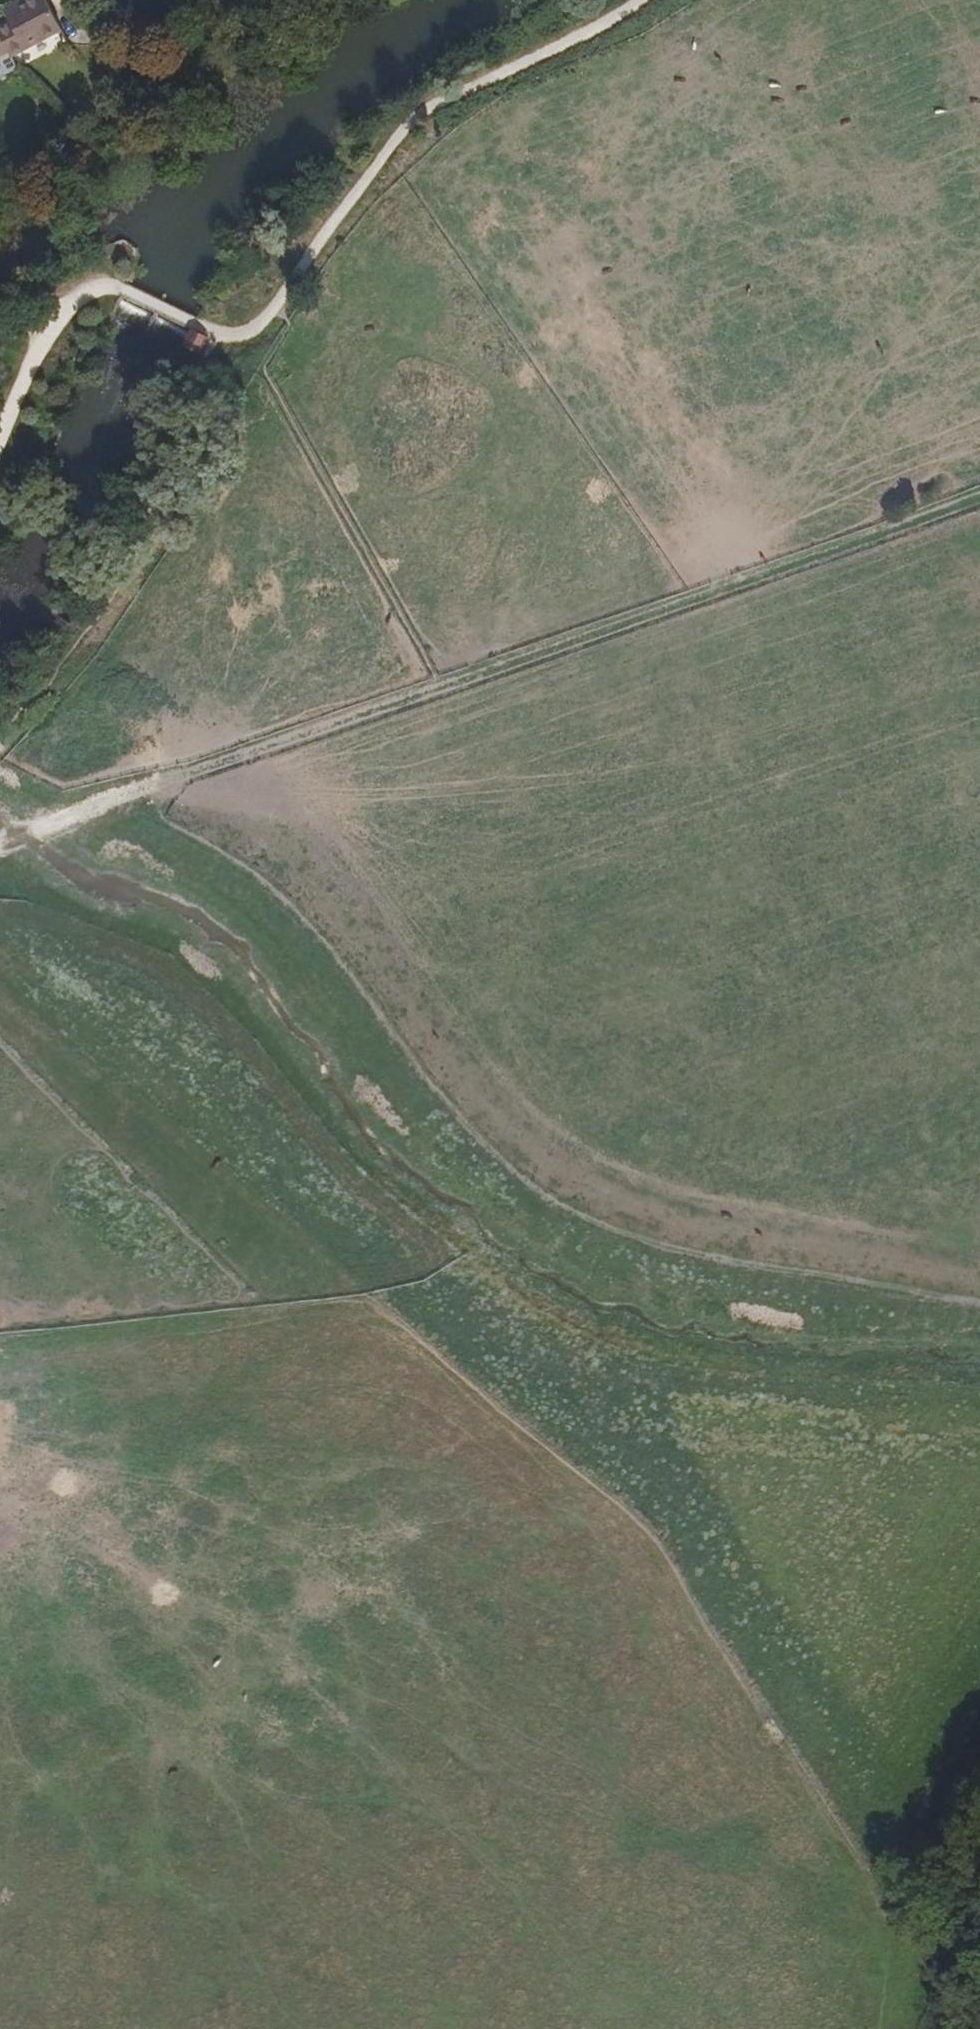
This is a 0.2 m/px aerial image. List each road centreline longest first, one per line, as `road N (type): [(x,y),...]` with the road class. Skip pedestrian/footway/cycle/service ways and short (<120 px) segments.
road 1 (track): [(0,843),(979,495)]

